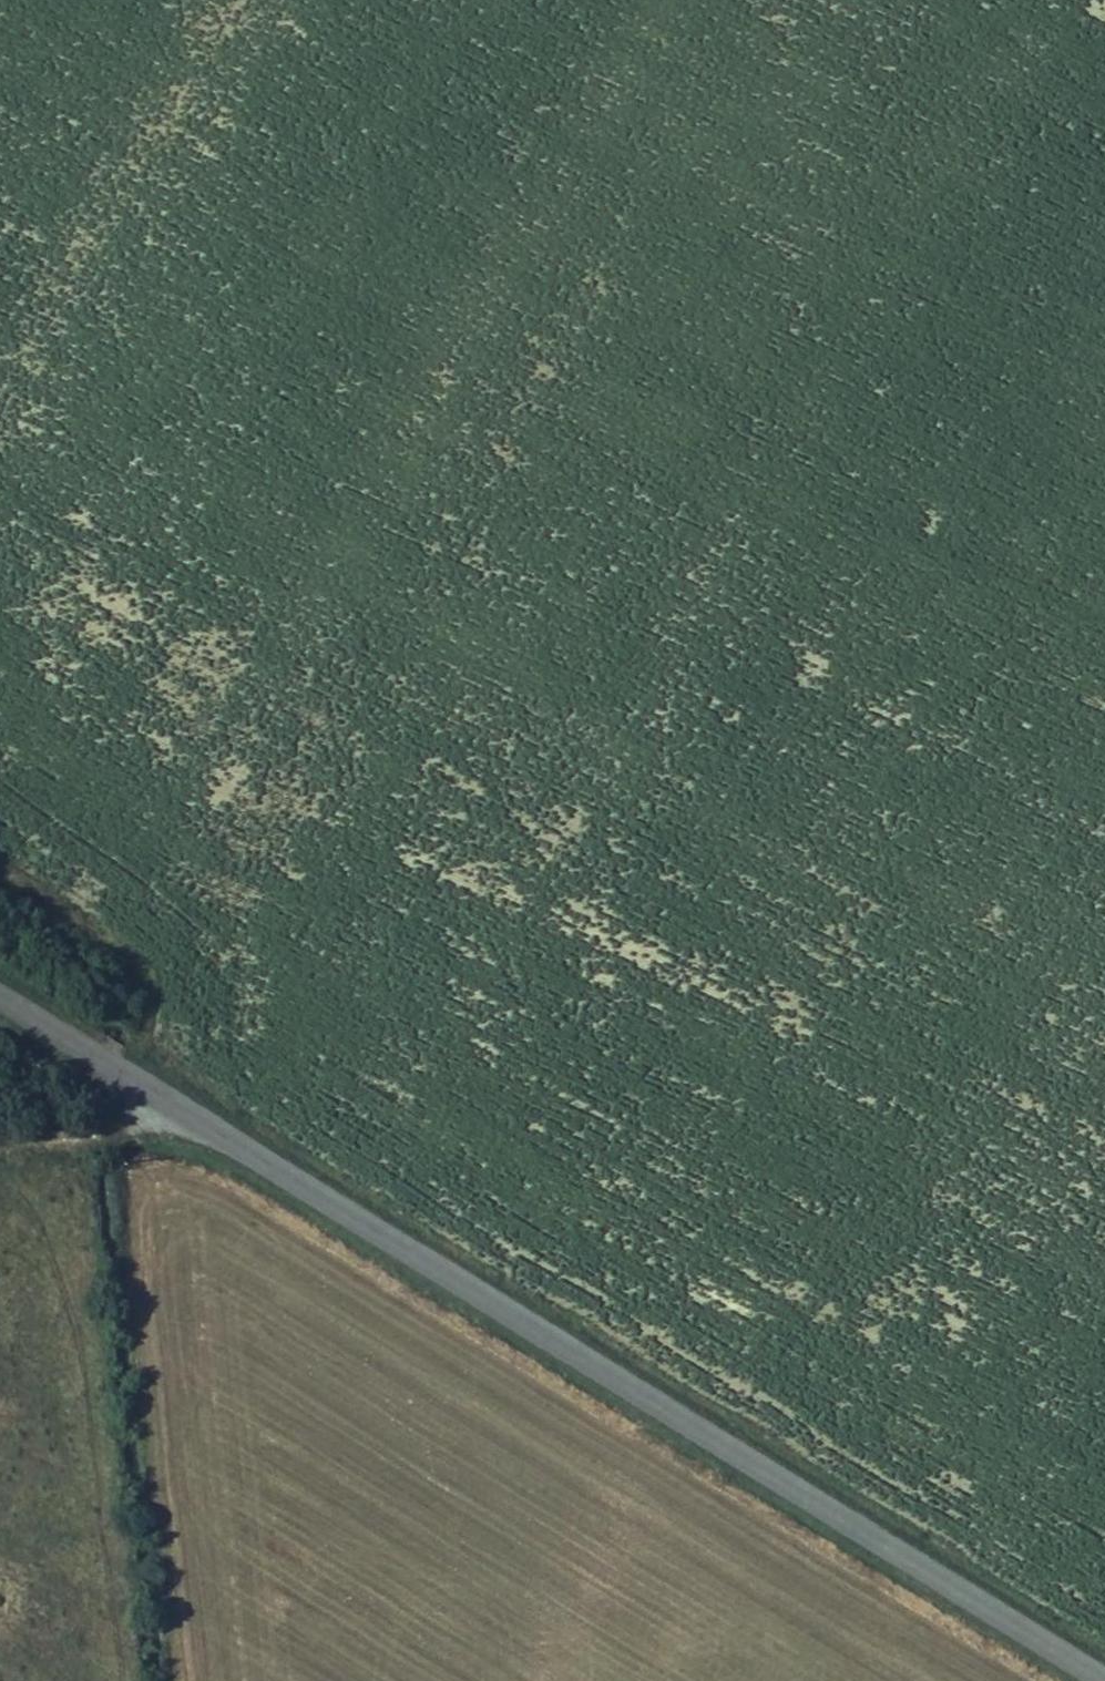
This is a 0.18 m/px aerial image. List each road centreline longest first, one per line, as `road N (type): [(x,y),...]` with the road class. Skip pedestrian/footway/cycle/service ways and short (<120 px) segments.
road 1 (tertiary): [(1104,1674),(0,995)]
road 2 (track): [(0,1148),(126,1126),(164,1099)]

